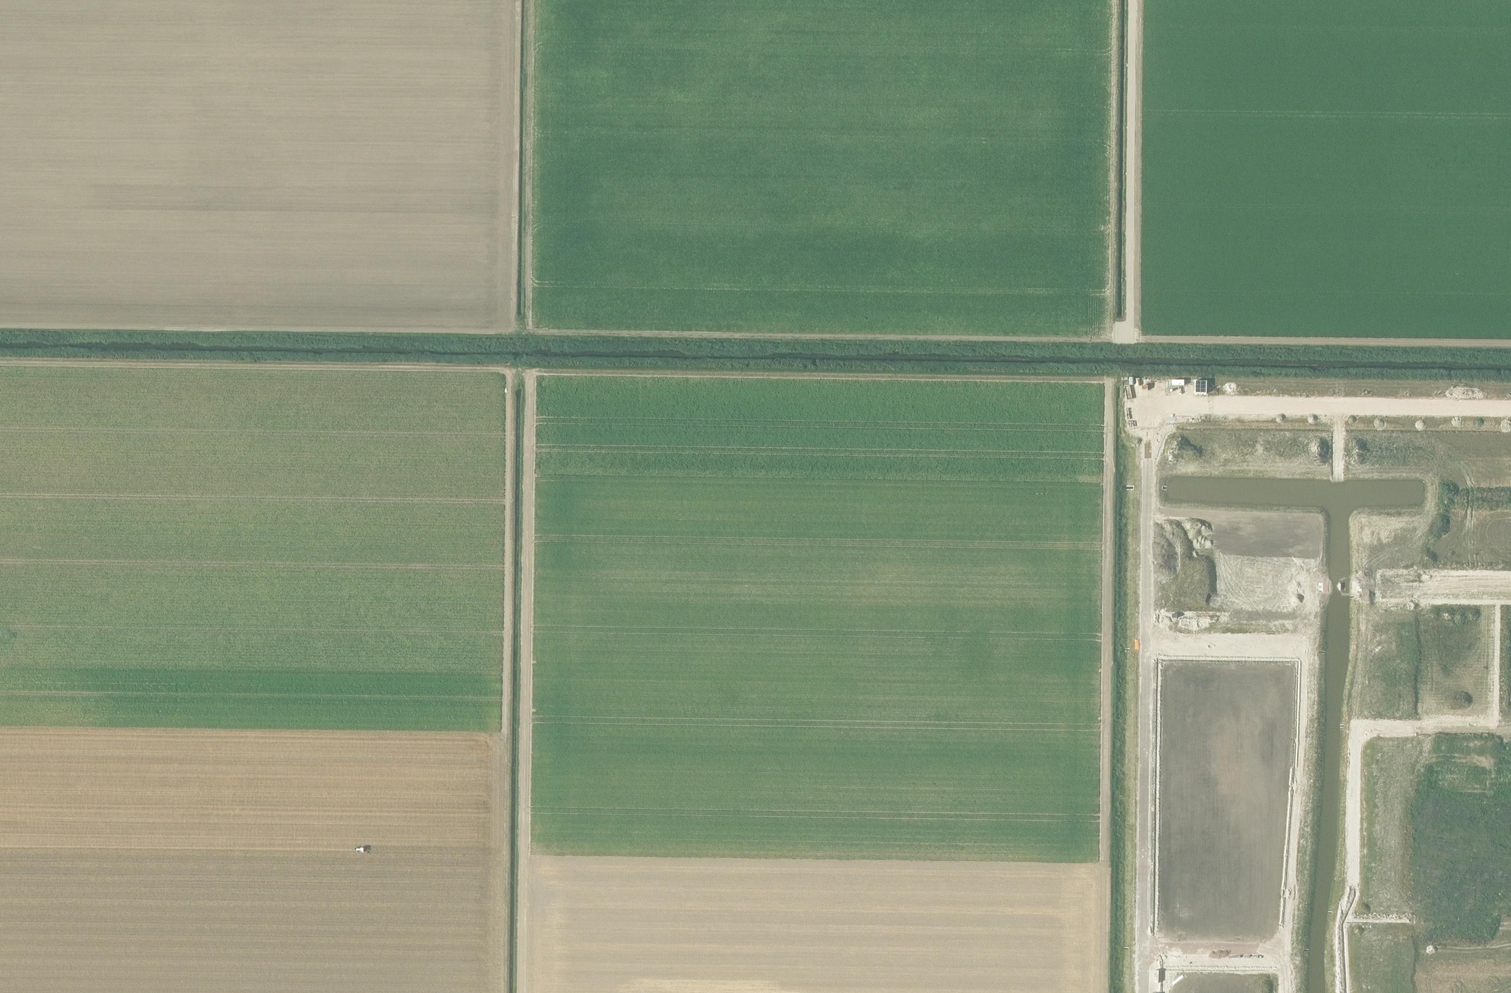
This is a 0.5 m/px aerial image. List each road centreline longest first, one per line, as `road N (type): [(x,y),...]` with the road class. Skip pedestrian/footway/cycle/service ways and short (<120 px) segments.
road 1 (residential): [(1146,652),(1298,653),(1298,744),(1281,948),(1143,948)]
road 2 (unclassified): [(1510,408),(1149,407)]
road 3 (residential): [(1346,921),(1354,730),(1480,731)]
road 4 (residential): [(1143,948),(1146,652)]
road 5 (residential): [(1146,652),(1149,407)]
road 6 (residential): [(1346,921),(1510,919)]
road 7 (residential): [(1480,731),(1480,589)]

